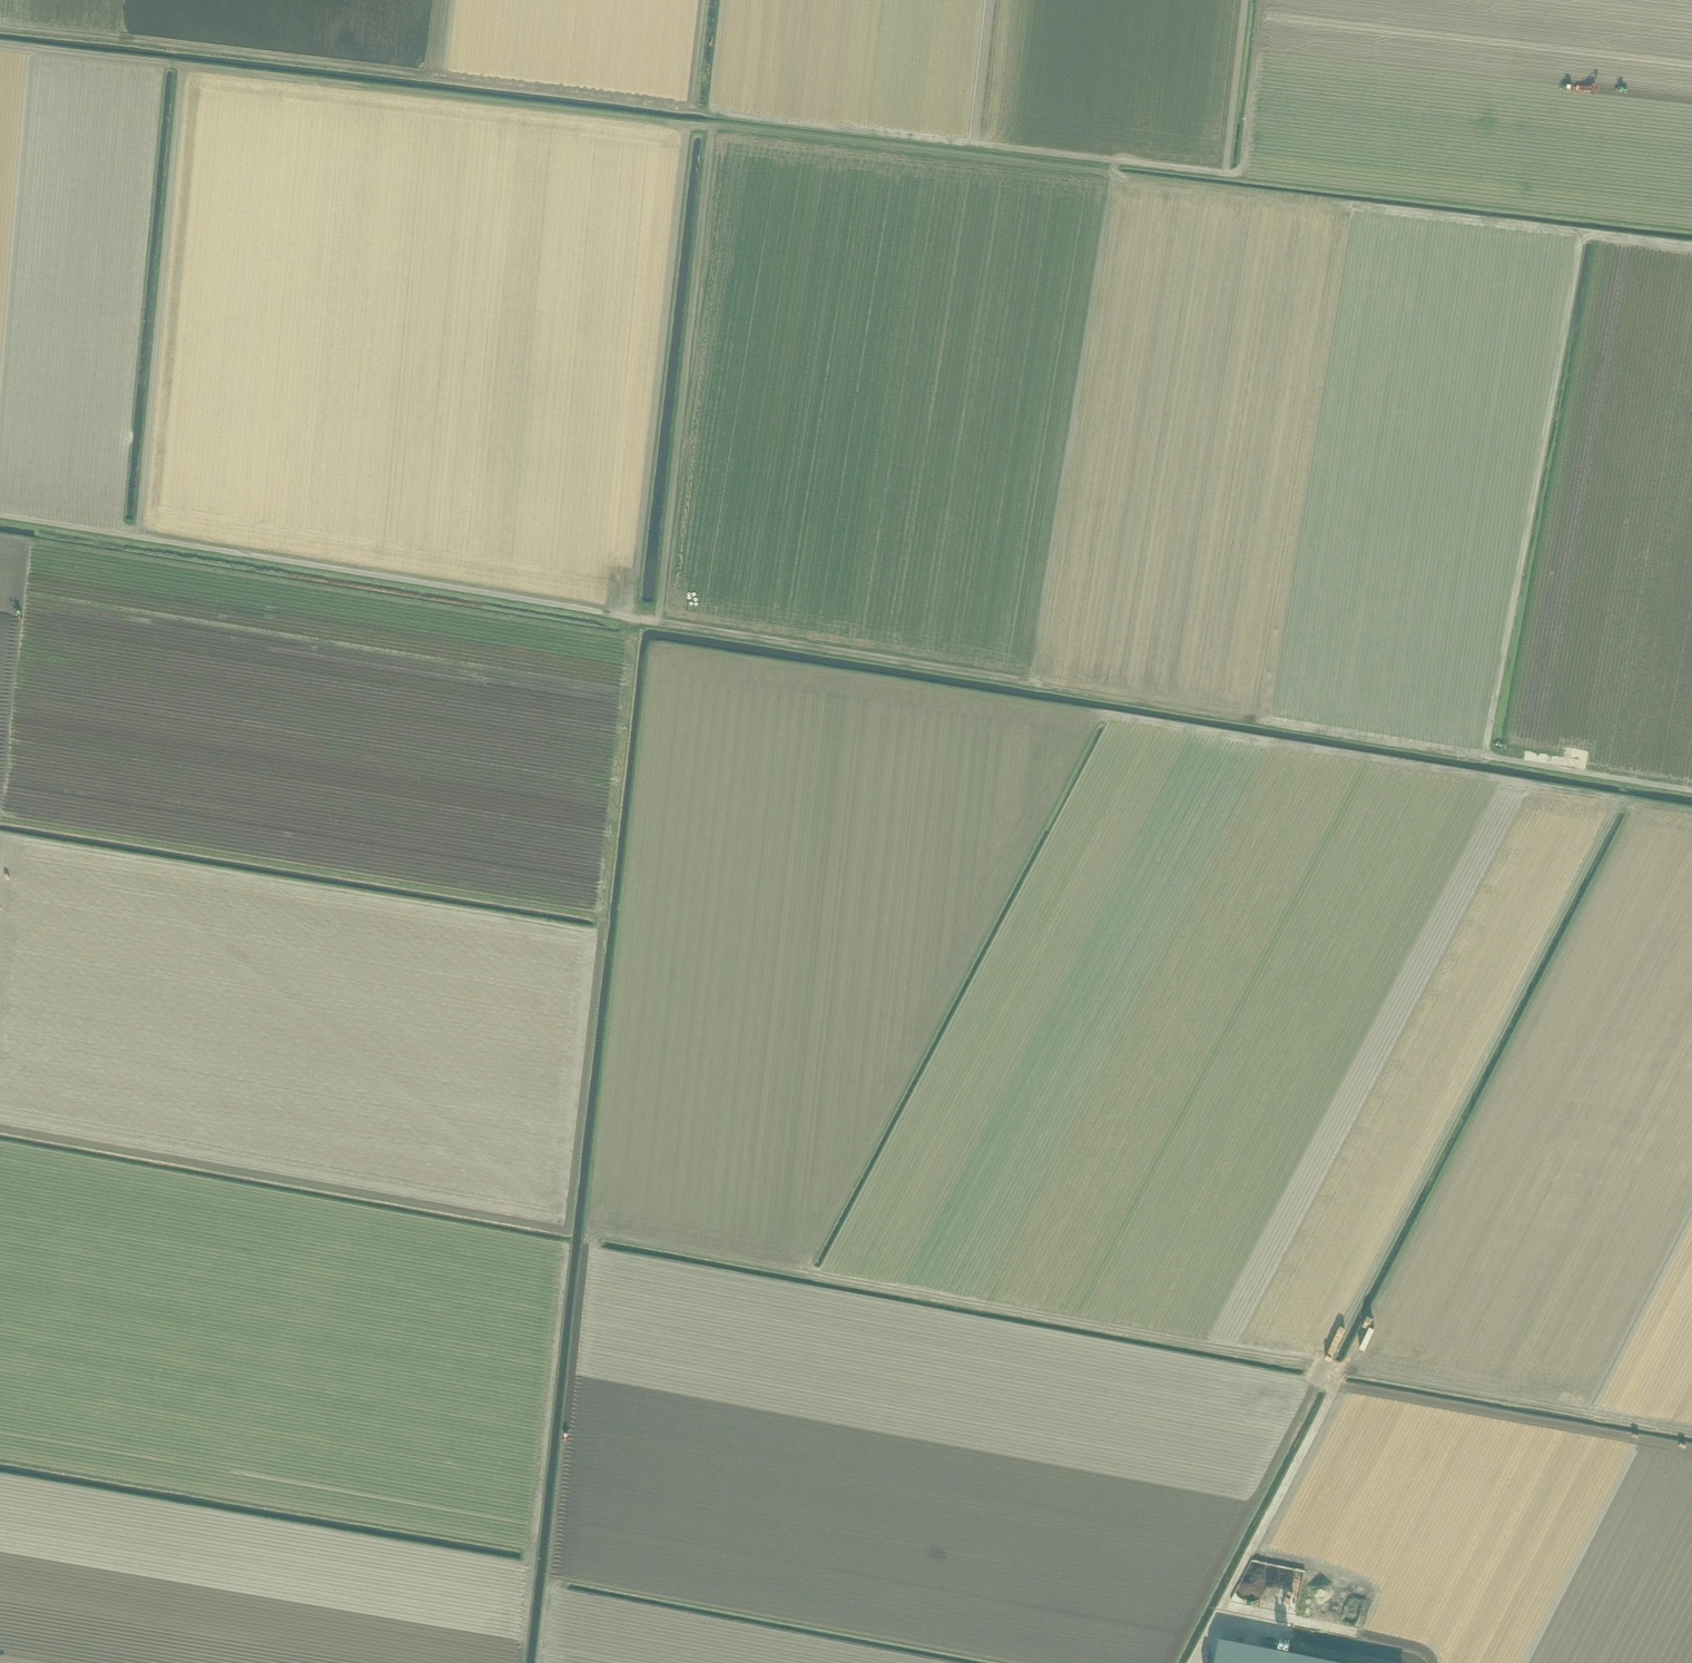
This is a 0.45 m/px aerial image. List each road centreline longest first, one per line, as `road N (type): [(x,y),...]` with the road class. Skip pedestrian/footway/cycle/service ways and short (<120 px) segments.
road 1 (track): [(0,515),(604,612)]
road 2 (track): [(1691,791),(1488,757)]

